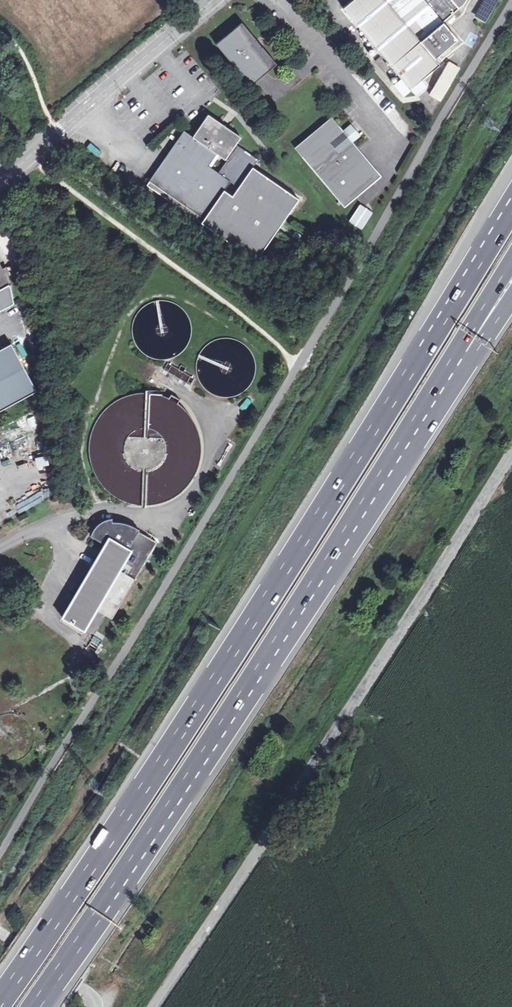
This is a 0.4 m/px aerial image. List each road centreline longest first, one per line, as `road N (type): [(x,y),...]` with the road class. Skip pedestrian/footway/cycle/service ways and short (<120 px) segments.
road 1 (motorway): [(511,205),(261,609),(0,1001)]
road 2 (track): [(0,918),(109,767),(488,127)]
road 3 (motorway): [(35,1006),(453,361)]
road 4 (unclassified): [(511,452),(147,1006)]
road 5 (residential): [(210,0),(0,178)]
road 6 (residential): [(0,934),(91,996),(95,1006)]

